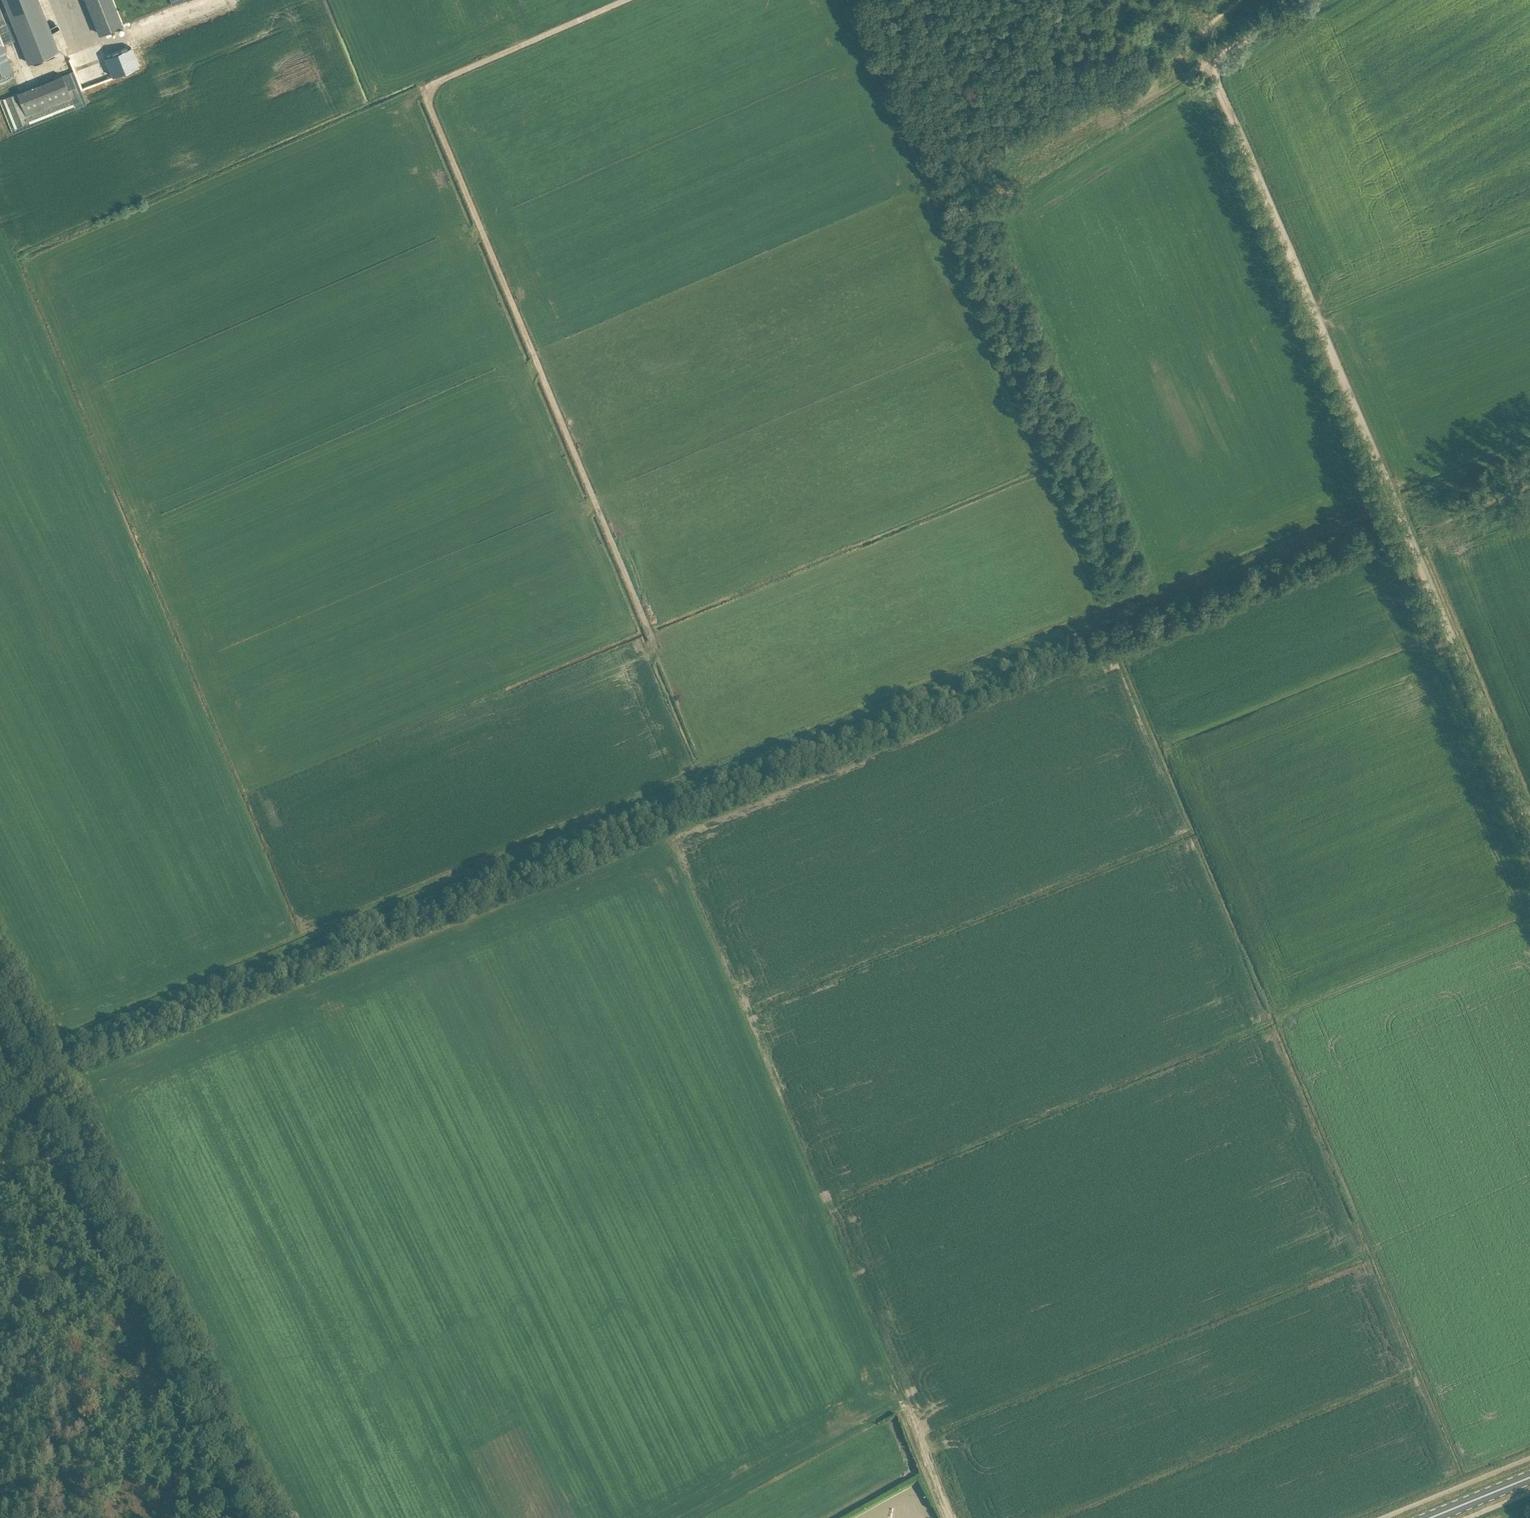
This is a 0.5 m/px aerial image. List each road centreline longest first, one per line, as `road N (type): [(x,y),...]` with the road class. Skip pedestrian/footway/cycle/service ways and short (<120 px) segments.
road 1 (track): [(813,1517),(890,1476),(899,1458),(894,1436),(669,886),(643,875),(122,1090),(117,1116),(125,1138),(311,1517)]
road 2 (track): [(1391,504),(65,1041)]
road 3 (track): [(649,636),(426,91),(627,0)]
road 4 (track): [(696,888),(956,1517)]
road 5 (track): [(1391,504),(1216,71),(1217,62),(1317,0)]
road 6 (track): [(267,1517),(40,1053)]
road 7 (track): [(1529,838),(1391,504)]
road 8 (track): [(552,1401),(613,1517)]

